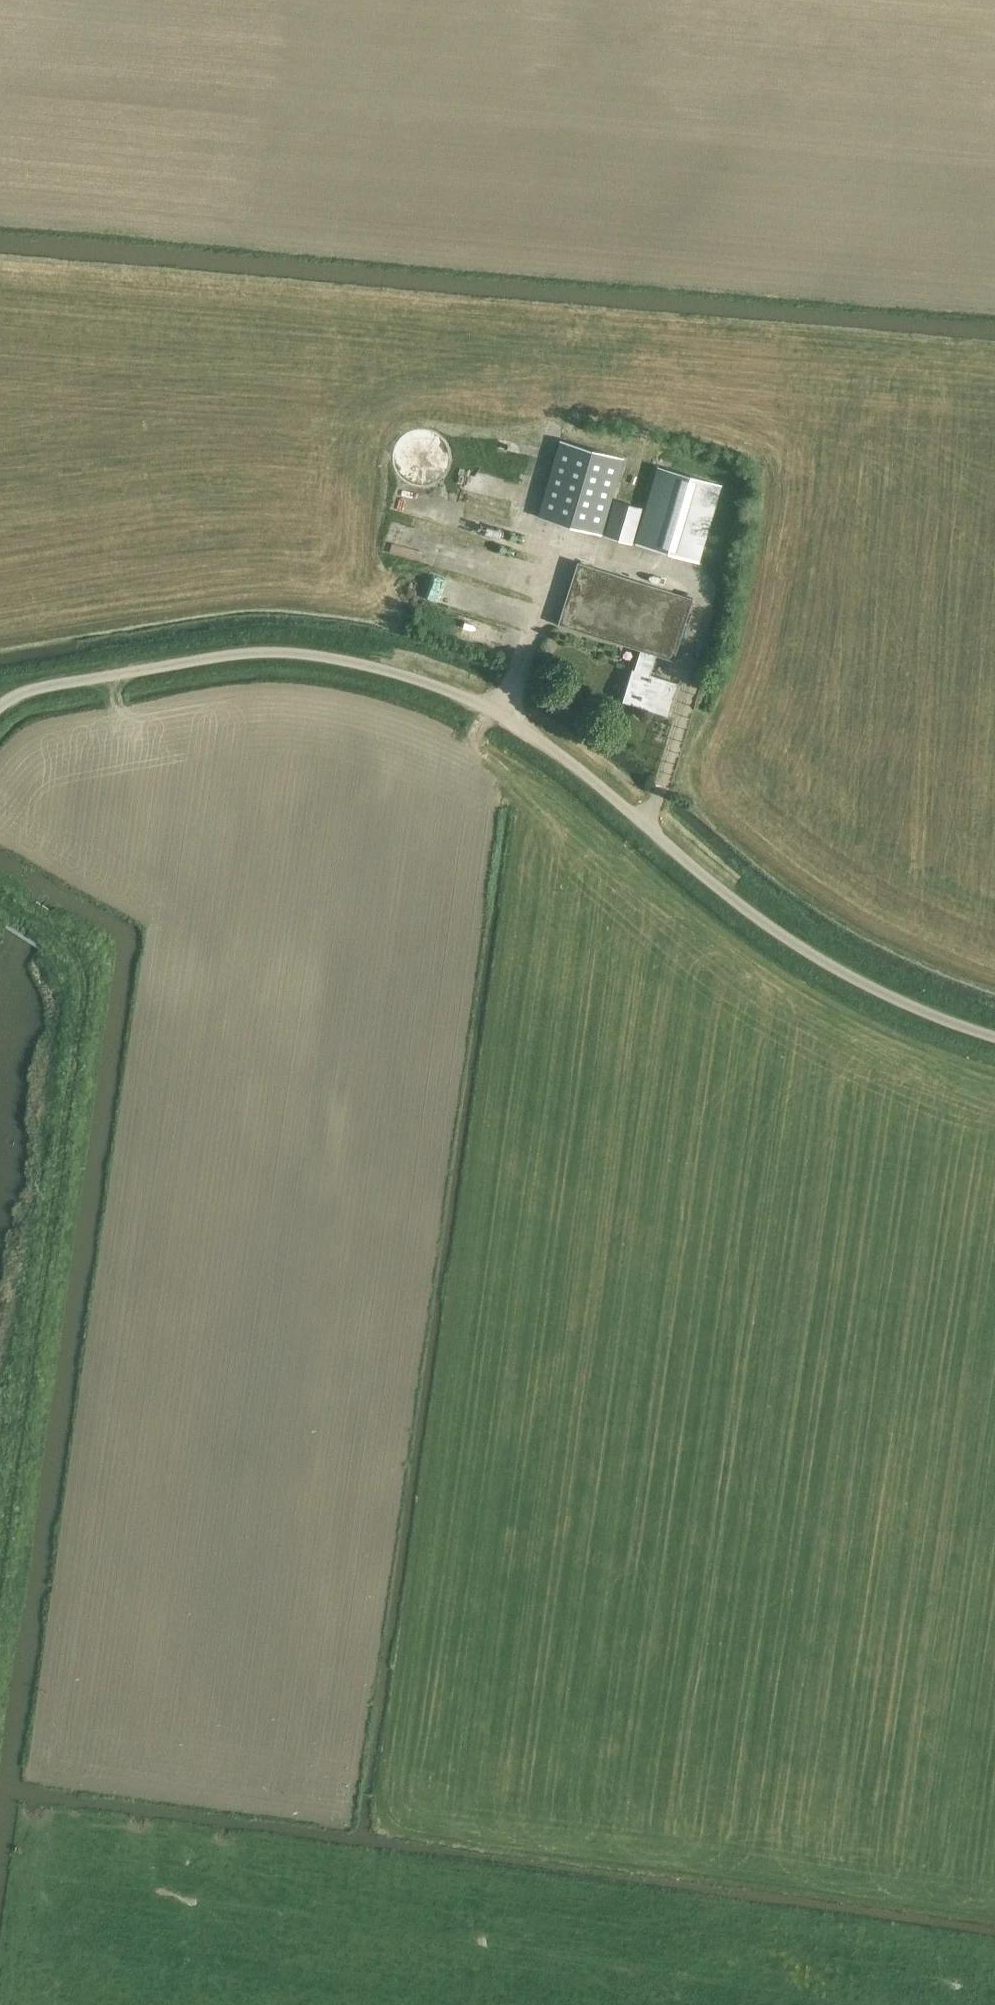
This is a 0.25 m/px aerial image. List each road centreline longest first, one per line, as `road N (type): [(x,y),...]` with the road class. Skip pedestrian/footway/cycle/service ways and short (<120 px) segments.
road 1 (unclassified): [(994,1036),(867,985),(797,946),(529,734),(431,684),(323,656),(253,652),(58,683),(0,705)]

